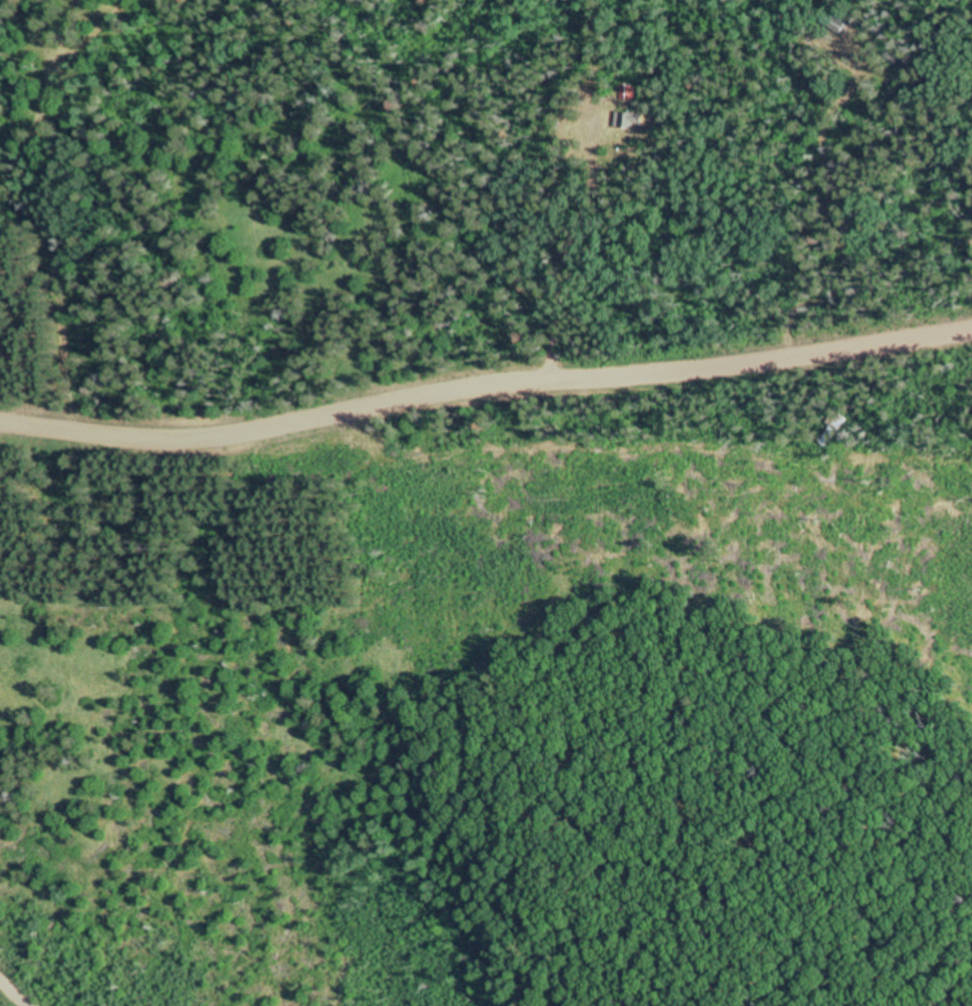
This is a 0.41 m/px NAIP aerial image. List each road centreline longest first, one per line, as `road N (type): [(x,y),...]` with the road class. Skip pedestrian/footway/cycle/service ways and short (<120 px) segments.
road 1 (tertiary): [(0,422),(213,428),(971,321)]

